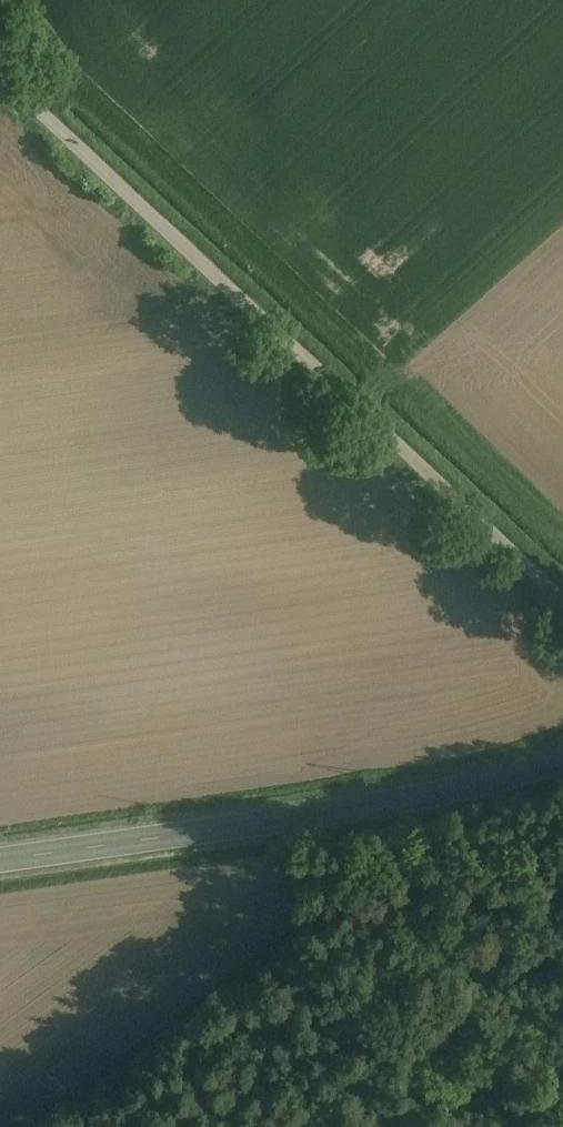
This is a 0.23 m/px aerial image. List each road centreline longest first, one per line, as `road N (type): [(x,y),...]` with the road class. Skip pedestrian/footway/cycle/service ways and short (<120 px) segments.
road 1 (unclassified): [(562,601),(297,364),(0,77)]
road 2 (secondary): [(562,757),(461,792),(0,861)]

